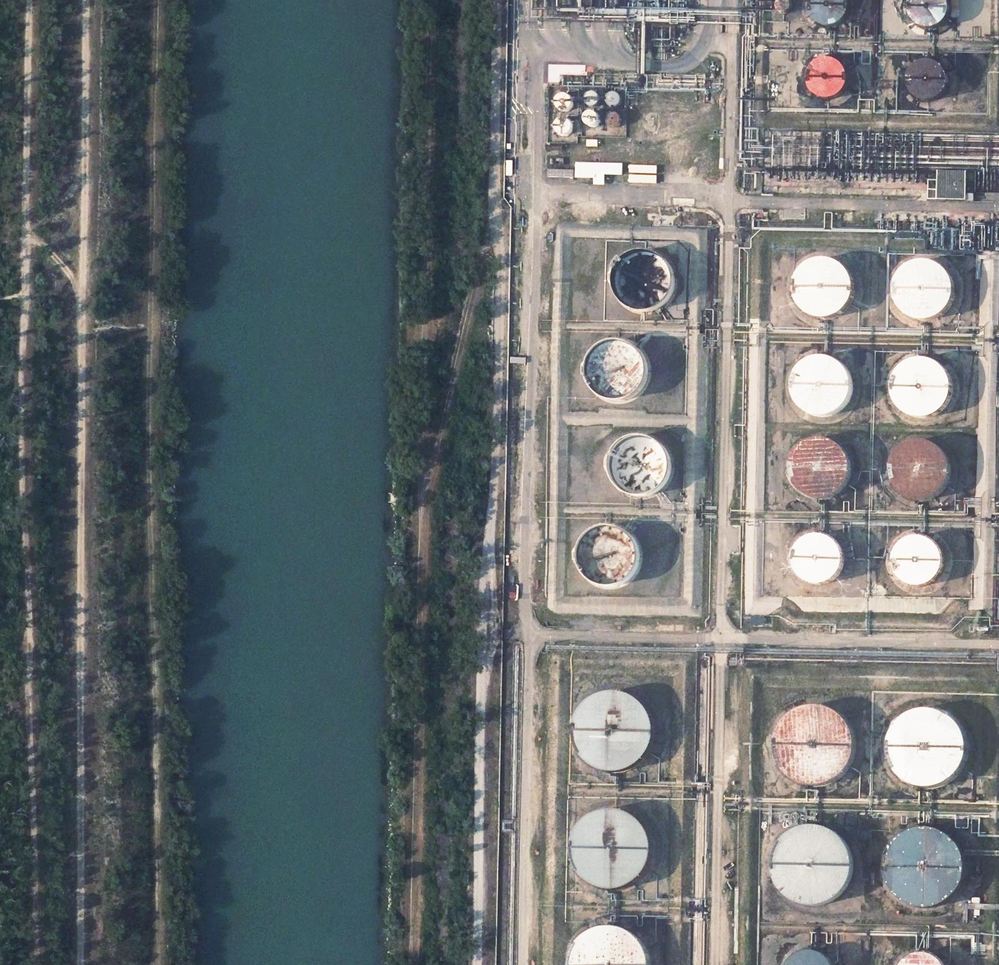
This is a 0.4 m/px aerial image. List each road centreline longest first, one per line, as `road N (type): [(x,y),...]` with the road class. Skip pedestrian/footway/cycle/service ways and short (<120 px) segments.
road 1 (track): [(477,964),(483,667),(508,268),(494,110),(497,0)]
road 2 (track): [(34,964),(22,295),(27,0)]
road 3 (track): [(85,0),(78,964)]
road 4 (track): [(424,494),(433,0)]
road 5 (track): [(414,964),(424,494)]
road 6 (track): [(424,494),(502,204)]
road 7 (track): [(83,184),(22,237),(82,285)]

